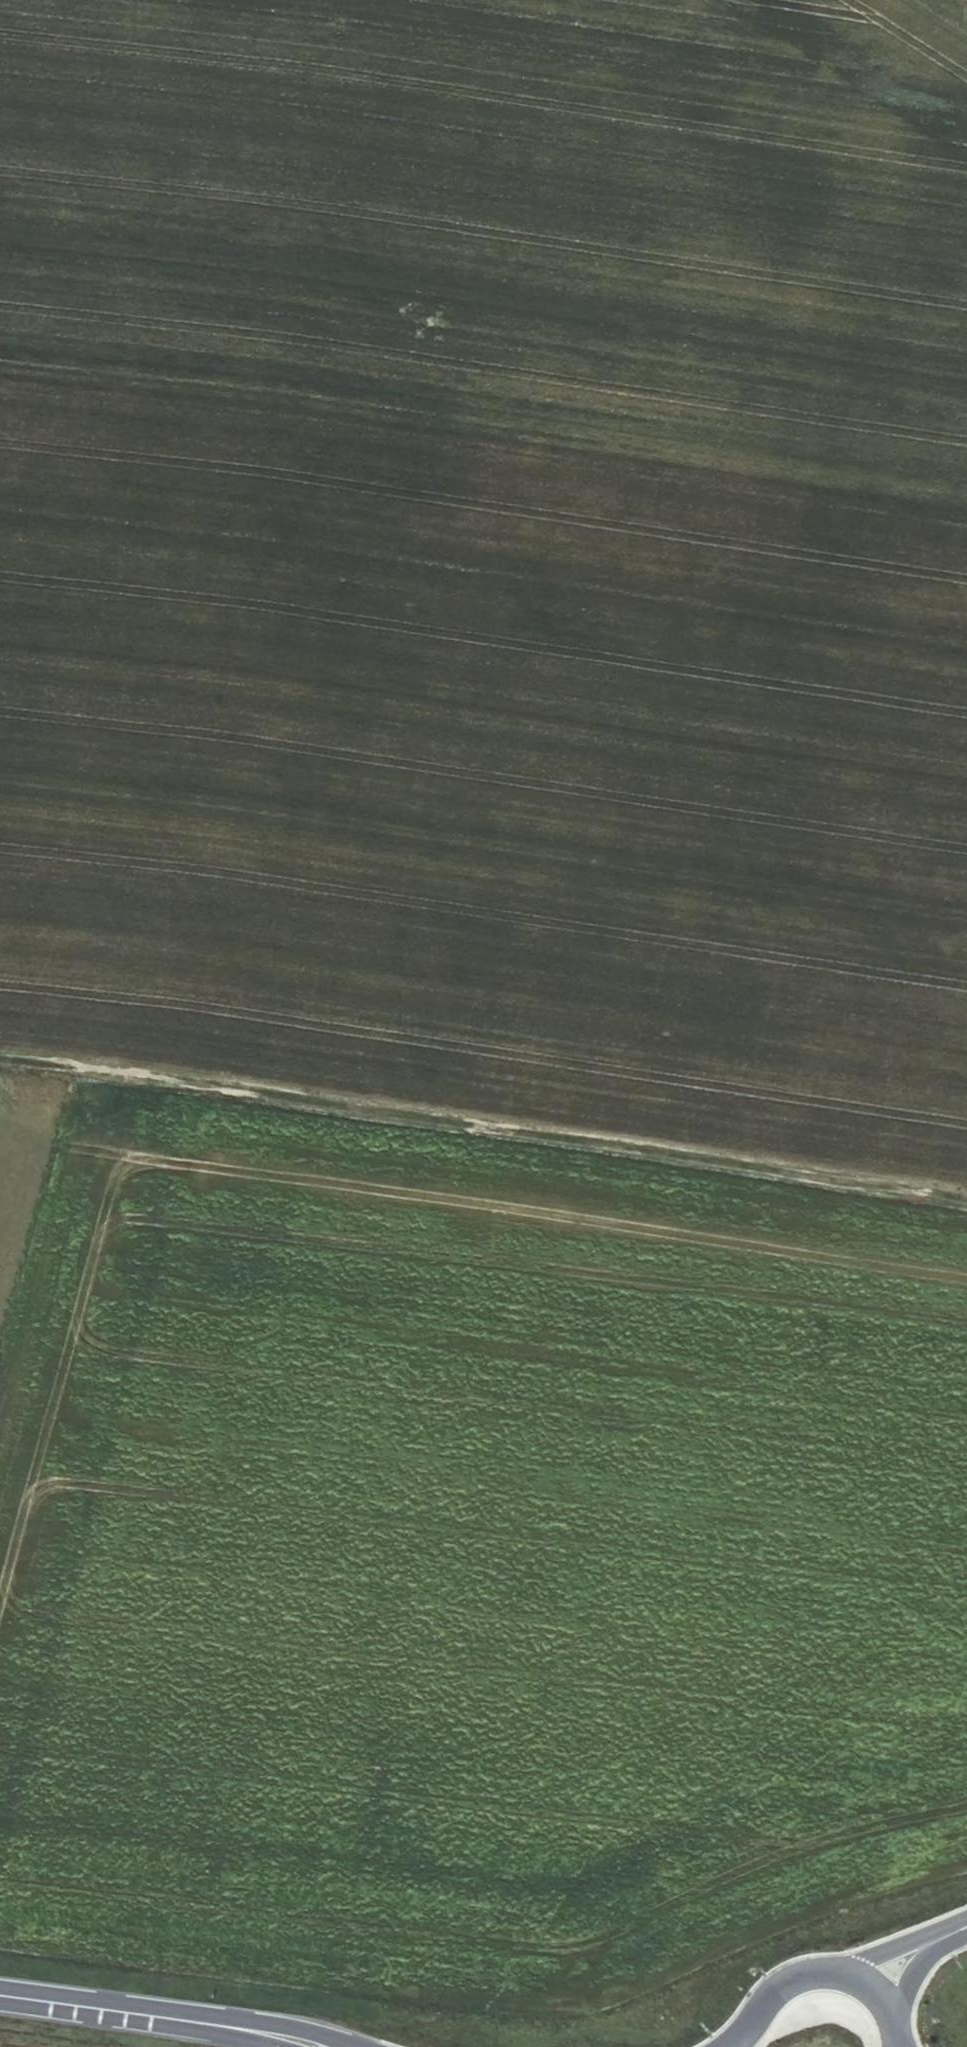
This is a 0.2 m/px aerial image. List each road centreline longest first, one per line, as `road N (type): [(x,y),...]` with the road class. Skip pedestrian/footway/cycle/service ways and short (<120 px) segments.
road 1 (track): [(966,1192),(0,1059)]
road 2 (primary): [(0,1995),(247,2029)]
road 3 (primary): [(829,1972),(780,1986),(728,2046)]

